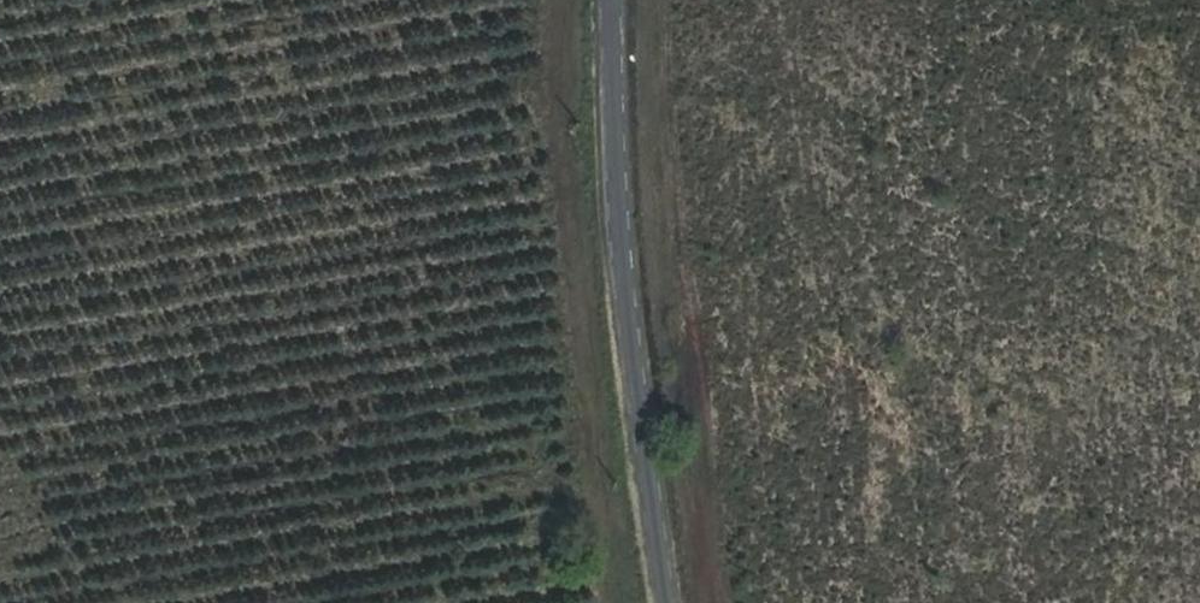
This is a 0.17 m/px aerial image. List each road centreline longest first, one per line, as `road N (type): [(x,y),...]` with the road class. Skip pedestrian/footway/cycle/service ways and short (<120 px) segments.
road 1 (residential): [(661,0),(671,308),(717,602)]

